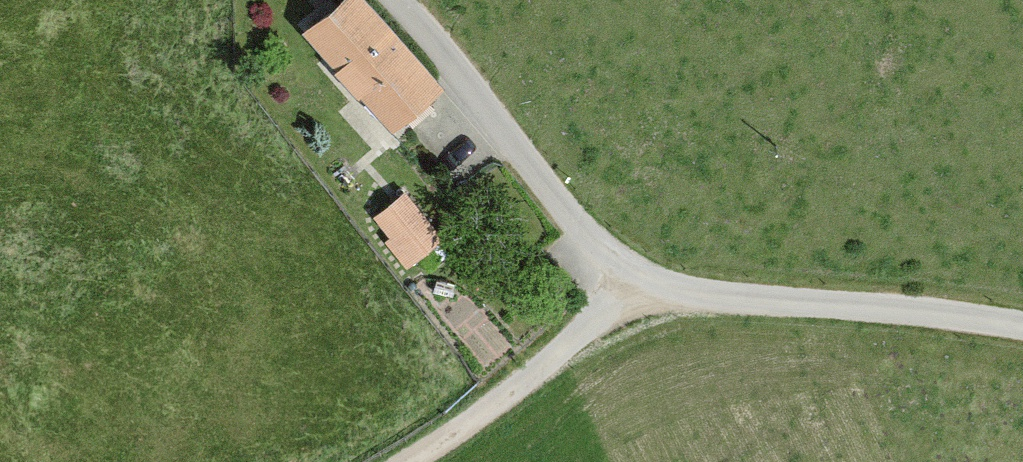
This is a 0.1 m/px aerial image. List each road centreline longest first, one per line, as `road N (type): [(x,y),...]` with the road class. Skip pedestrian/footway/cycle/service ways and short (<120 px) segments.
road 1 (unclassified): [(1022,327),(722,295),(628,268),(568,214),(396,0)]
road 2 (track): [(405,461),(463,427),(580,331),(628,268)]

